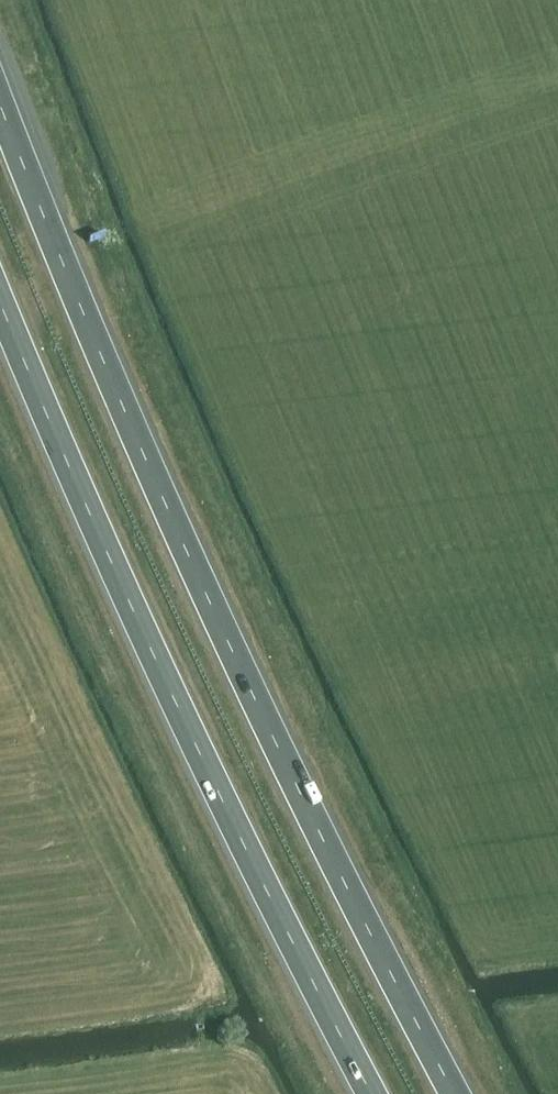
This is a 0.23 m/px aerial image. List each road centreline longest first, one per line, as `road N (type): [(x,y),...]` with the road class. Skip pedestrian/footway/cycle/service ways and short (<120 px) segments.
road 1 (trunk): [(455,1093),(231,649),(0,102)]
road 2 (trunk): [(0,301),(220,797),(375,1093)]

